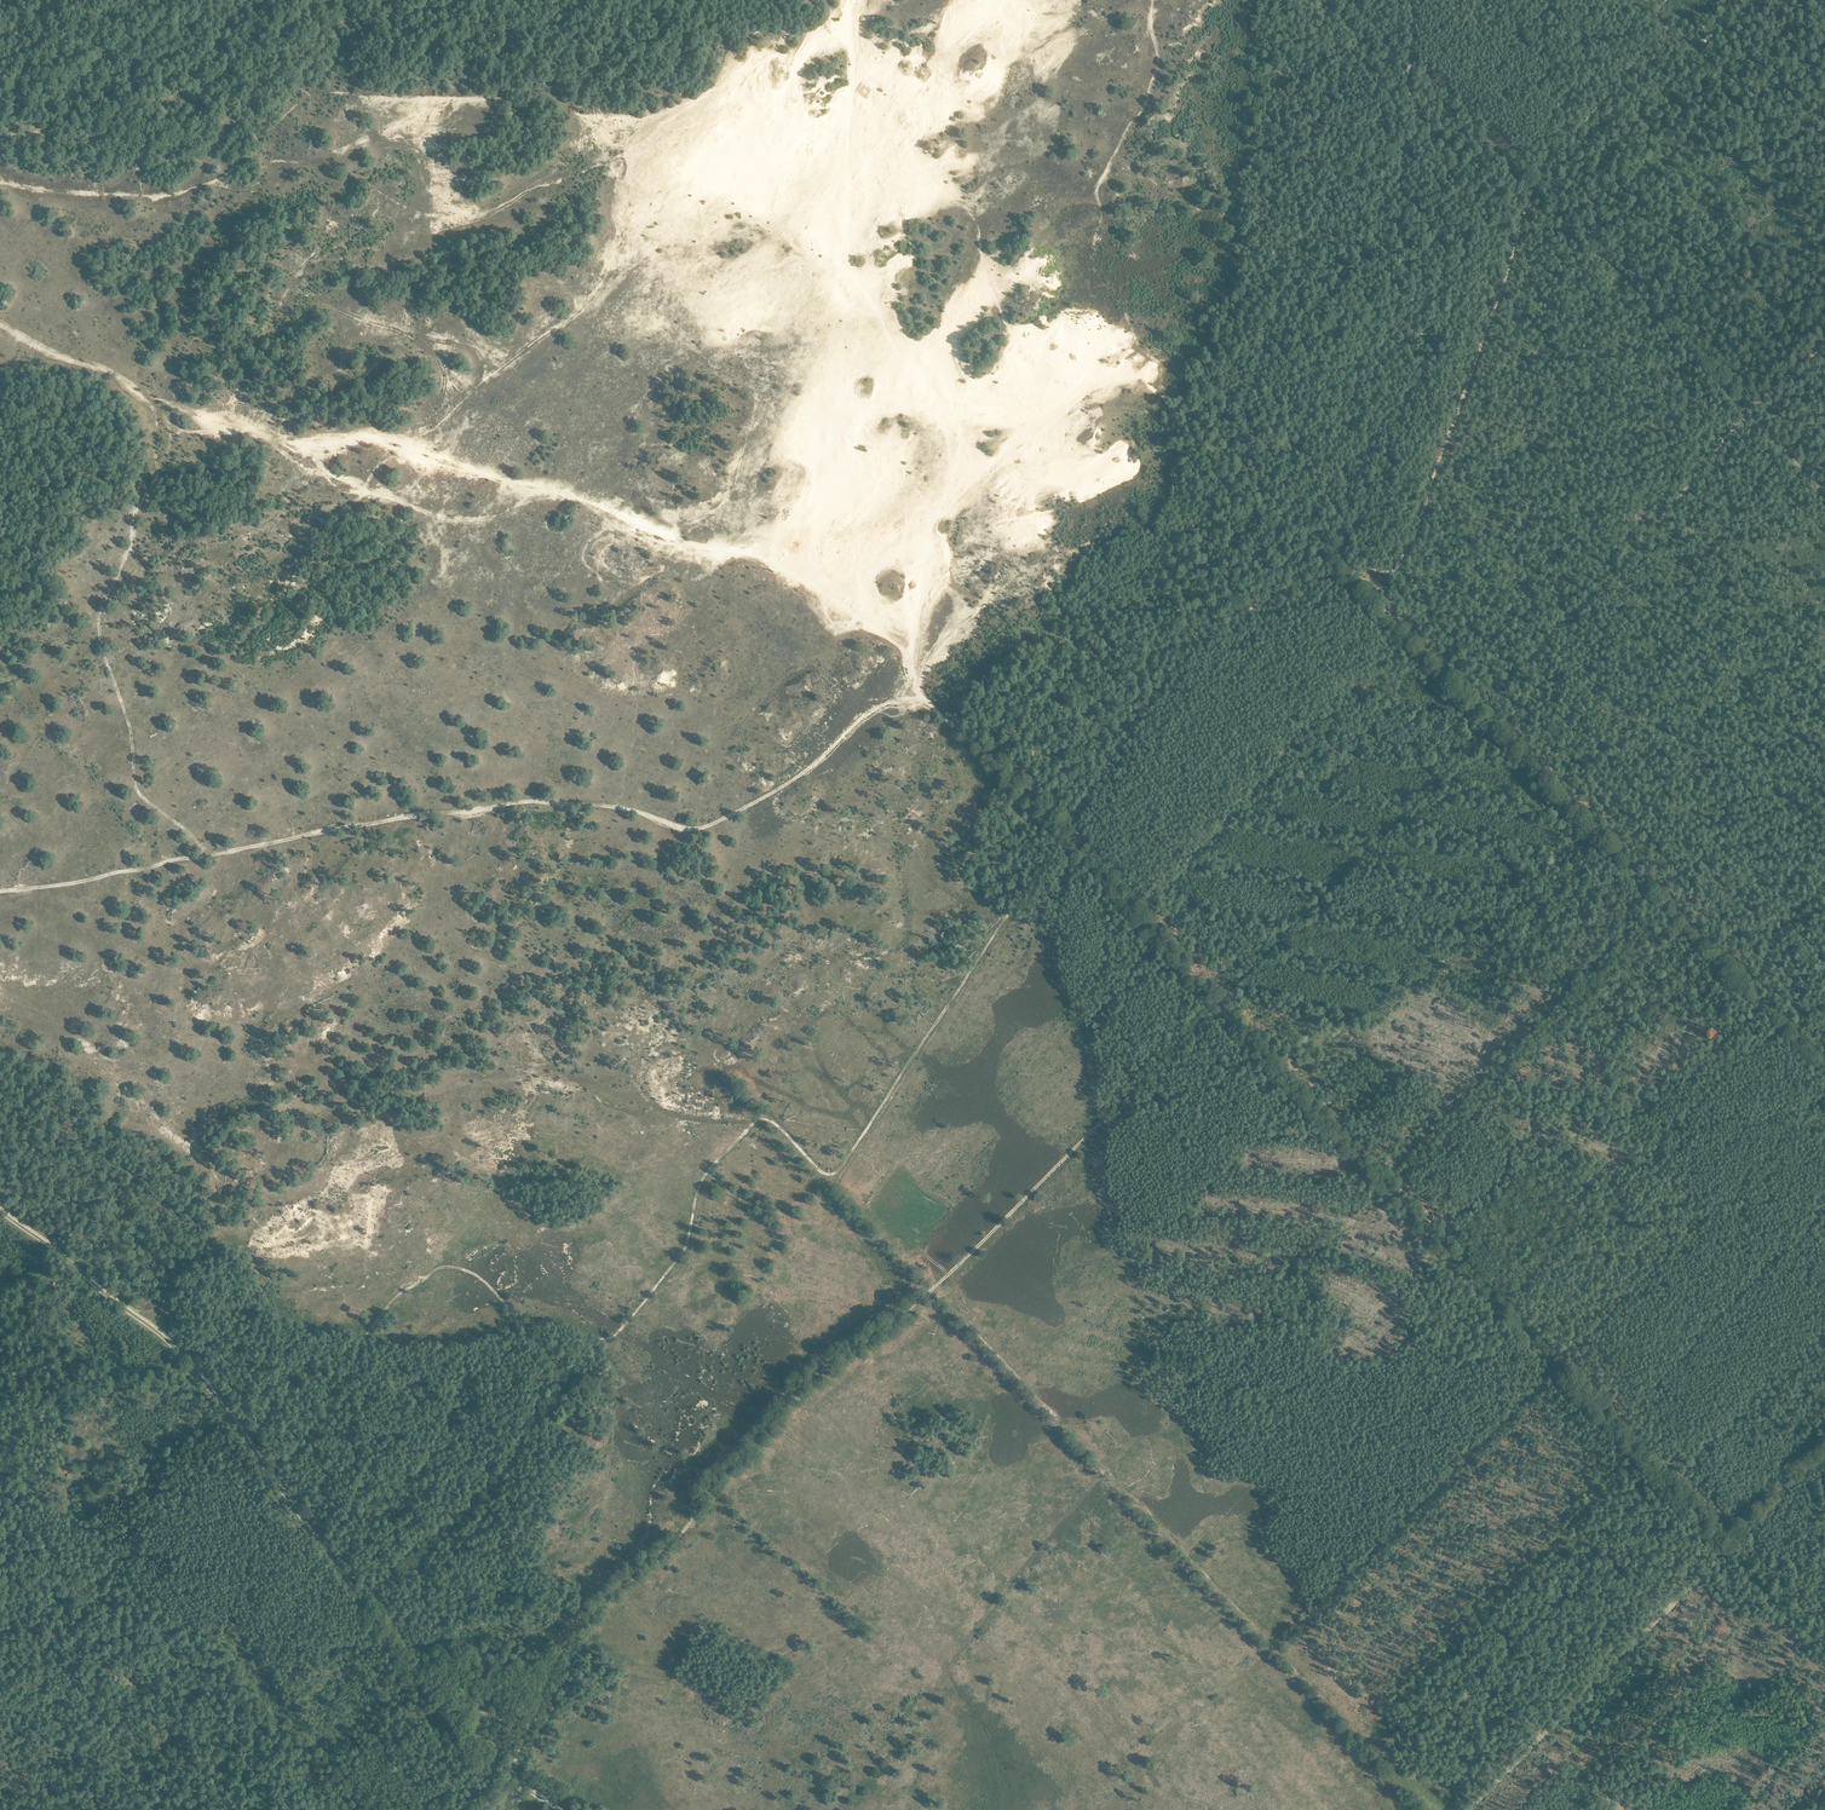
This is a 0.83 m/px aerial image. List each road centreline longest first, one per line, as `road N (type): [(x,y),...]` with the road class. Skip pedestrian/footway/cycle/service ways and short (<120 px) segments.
road 1 (track): [(1063,833),(837,1172),(823,1172),(771,1121),(755,1123),(703,1179),(680,1257),(609,1339),(544,1350),(476,1275),(433,1271),(385,1309),(316,1429),(272,1472)]
road 2 (track): [(1217,1005),(1724,1549),(1469,1809)]
road 3 (track): [(1217,1005),(946,1277),(802,1386),(708,1488),(683,1532),(591,1613),(553,1661),(511,1775)]
road 4 (track): [(911,665),(890,631),(762,558),(702,548),(575,496),(371,438),(185,431),(122,383),(0,323)]
road 5 (track): [(0,892),(524,802),(615,808),(702,828),(799,776),(878,708),(925,702)]
road 6 (track): [(1747,413),(1503,690),(1824,1015)]
road 7 (track): [(1670,27),(1535,176),(1399,566),(1337,568)]
road 8 (track): [(1409,4),(1408,84),(1418,117),(1401,182),(1437,239),(1443,281),(1423,326),(1421,382),(1374,438),(1359,479)]
road 9 (track): [(217,855),(141,796),(131,732),(101,641),(101,609),(167,453),(168,421)]
road 10 (track): [(566,1809),(455,1733),(272,1472)]
road 11 (track): [(1332,573),(1197,634),(1063,833)]
road 12 (track): [(272,1472),(174,1344),(0,1208)]
road 13 (track): [(277,440),(330,474),(435,516),(486,518),(558,493)]
road 14 (track): [(1063,833),(1217,1005)]
road 15 (track): [(1824,494),(1747,413),(1824,345)]
road 16 (track): [(1824,191),(1785,123),(1700,48)]
road 17 (track): [(979,747),(1063,833)]

